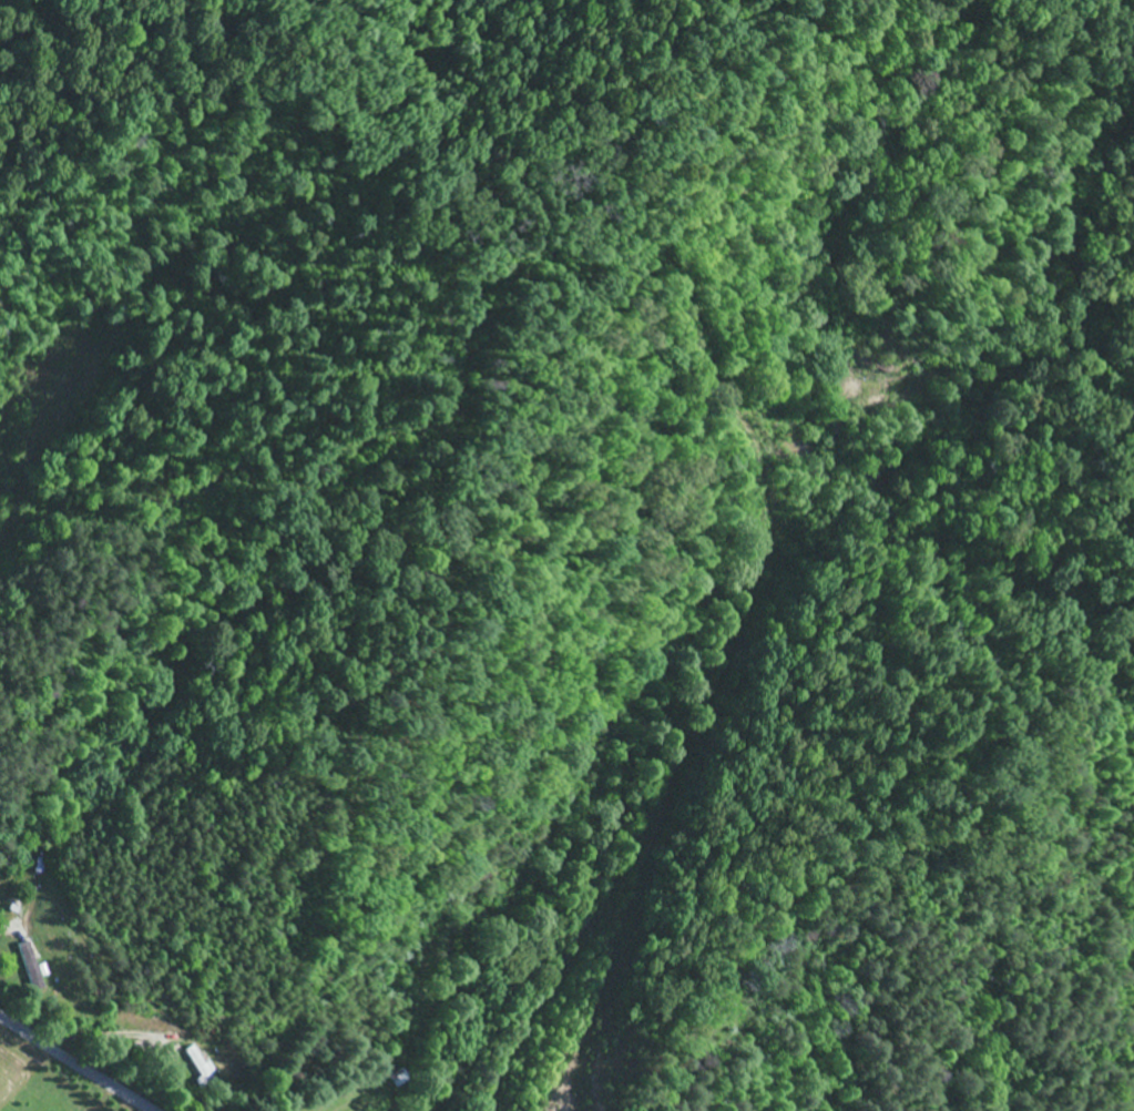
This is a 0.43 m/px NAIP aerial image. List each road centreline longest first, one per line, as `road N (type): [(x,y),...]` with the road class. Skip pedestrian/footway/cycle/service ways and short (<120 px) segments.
road 1 (secondary): [(156,1110),(0,1016)]

